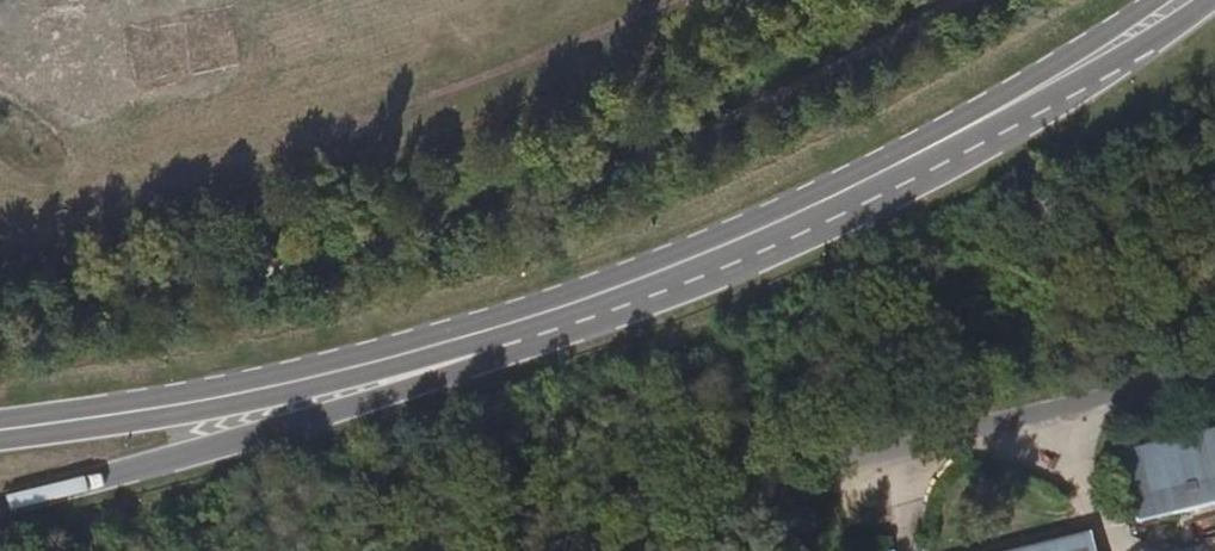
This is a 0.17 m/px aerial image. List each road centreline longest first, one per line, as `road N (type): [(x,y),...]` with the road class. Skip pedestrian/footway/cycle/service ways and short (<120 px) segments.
road 1 (track): [(0,339),(381,245),(610,174),(837,72),(956,0)]
road 2 (primary): [(0,504),(152,467),(519,347),(618,306),(705,253)]
road 3 (primary): [(0,430),(342,370),(582,301),(705,253)]
road 4 (unclassified): [(599,550),(1120,405)]
road 5 (primary): [(925,151),(1093,71),(1210,0)]
road 6 (primary): [(1153,0),(925,151)]
road 7 (primary): [(705,253),(925,151)]

